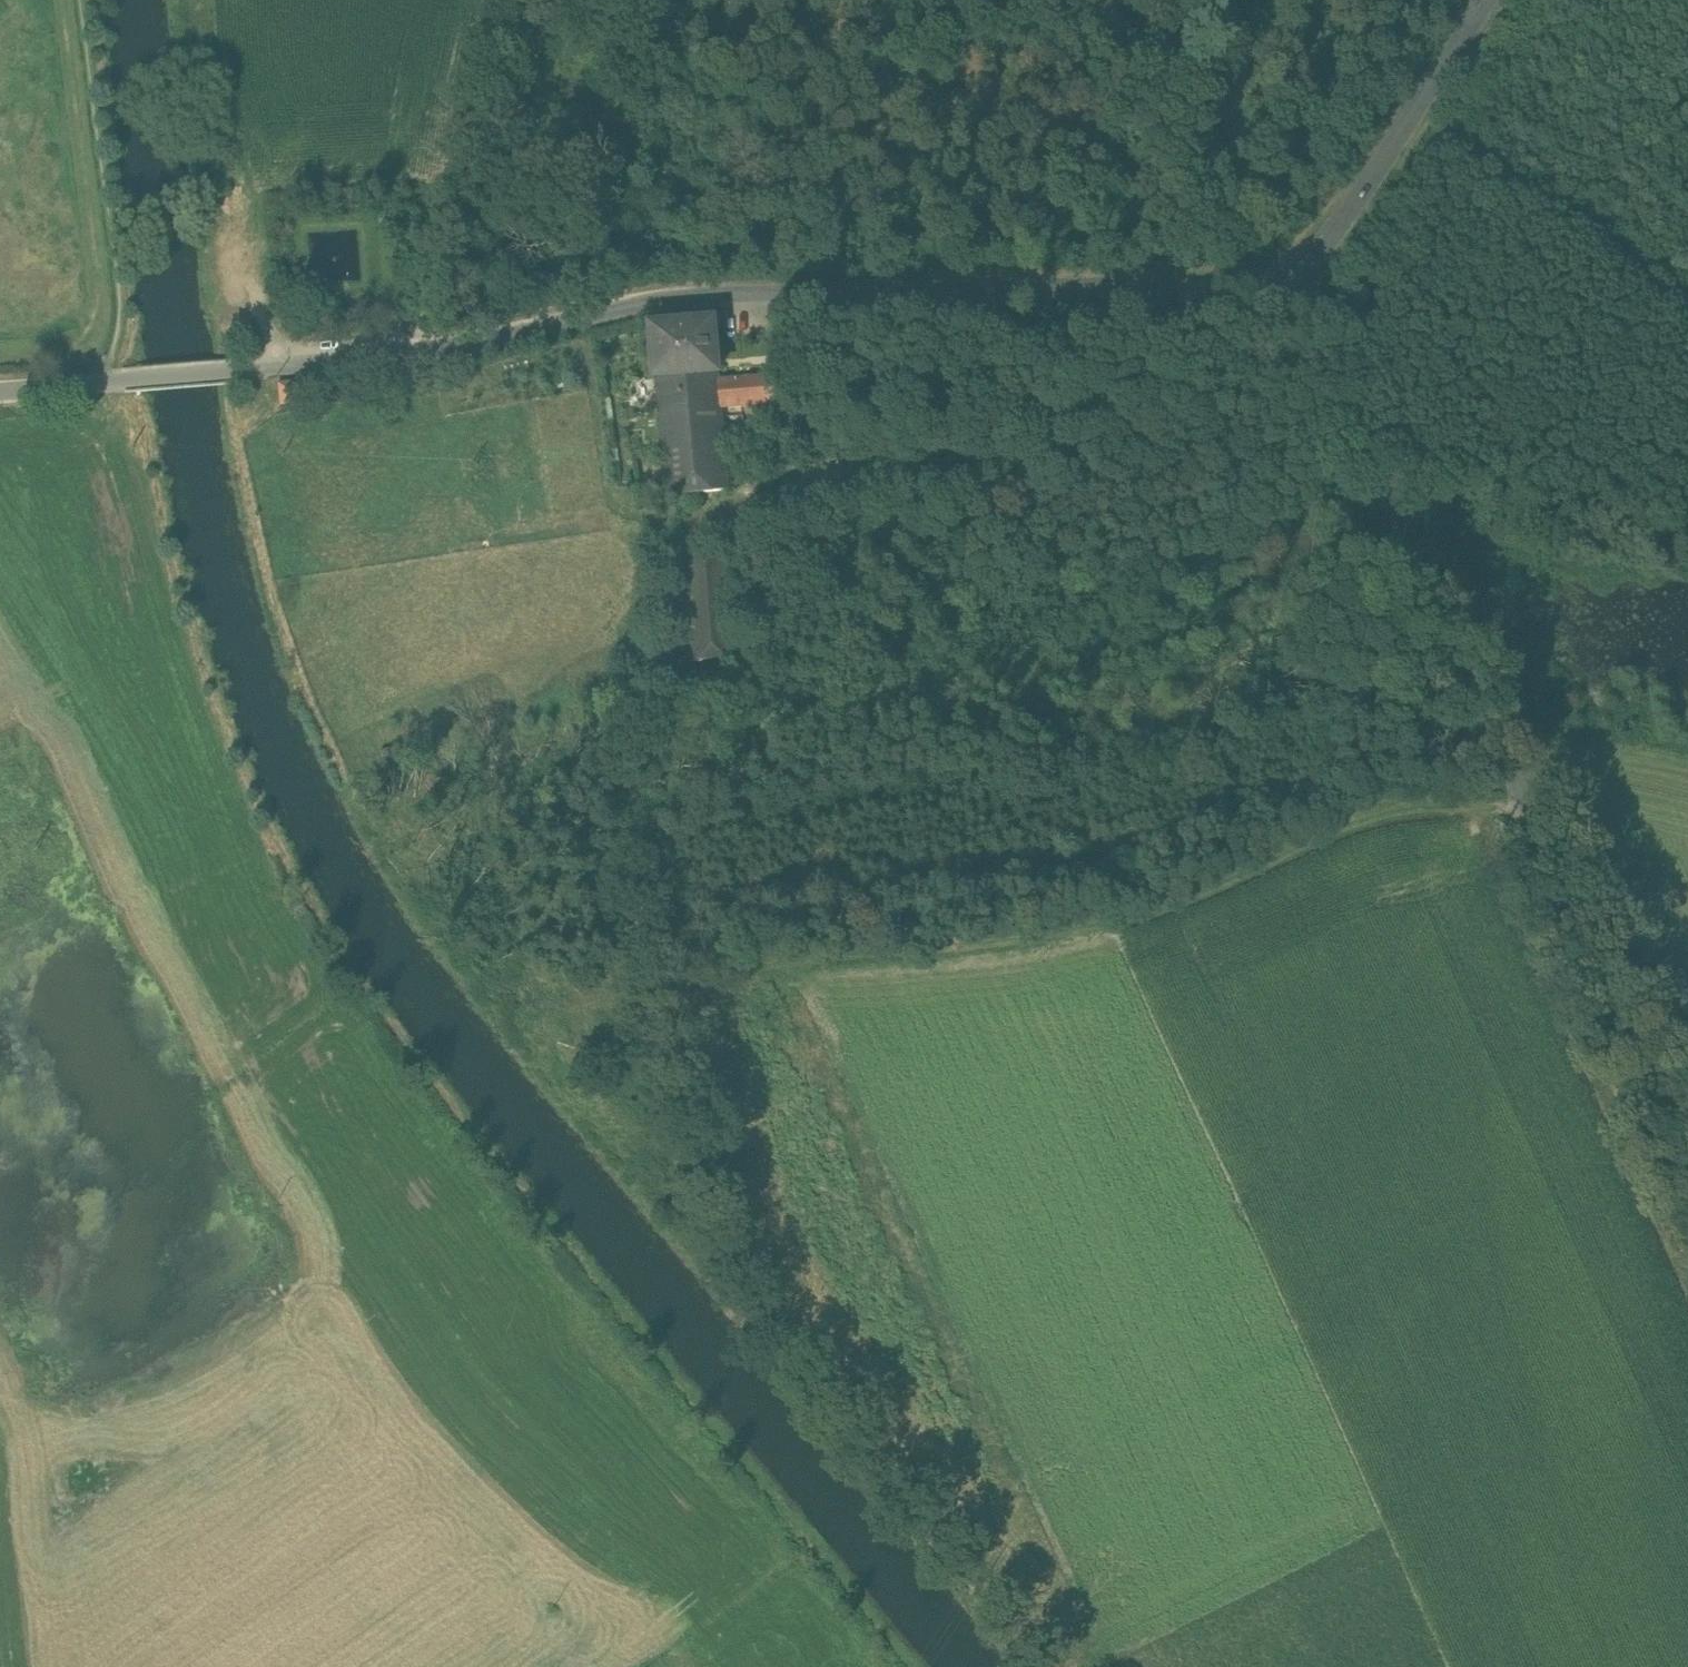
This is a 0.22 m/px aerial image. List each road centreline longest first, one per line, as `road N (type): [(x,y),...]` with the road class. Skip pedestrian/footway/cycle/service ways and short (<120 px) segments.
road 1 (unclassified): [(1295,282),(663,287),(463,349),(0,393)]
road 2 (unclassified): [(1687,1153),(1295,282)]
road 3 (unclassified): [(1295,282),(1482,0)]

